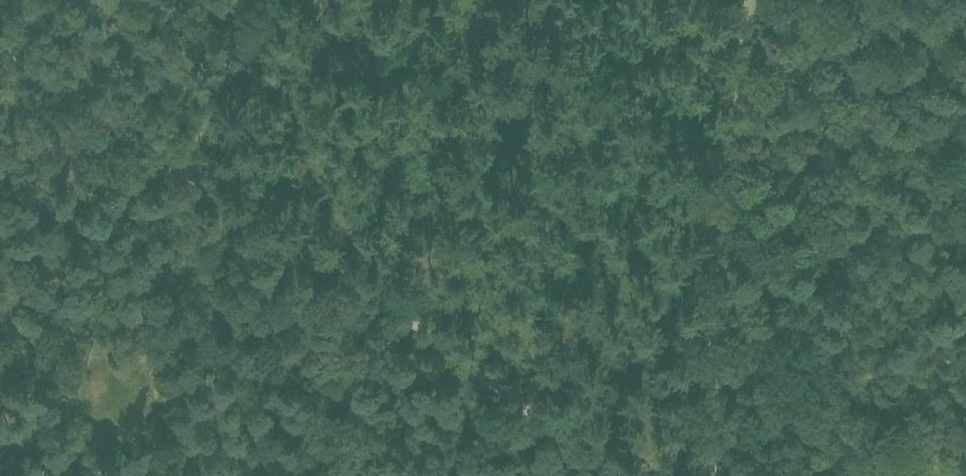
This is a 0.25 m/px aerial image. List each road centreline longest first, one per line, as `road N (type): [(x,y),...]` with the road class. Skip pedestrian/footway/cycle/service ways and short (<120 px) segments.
road 1 (track): [(168,160),(602,475)]
road 2 (unclassified): [(708,475),(753,0)]
road 3 (track): [(0,49),(168,160)]

